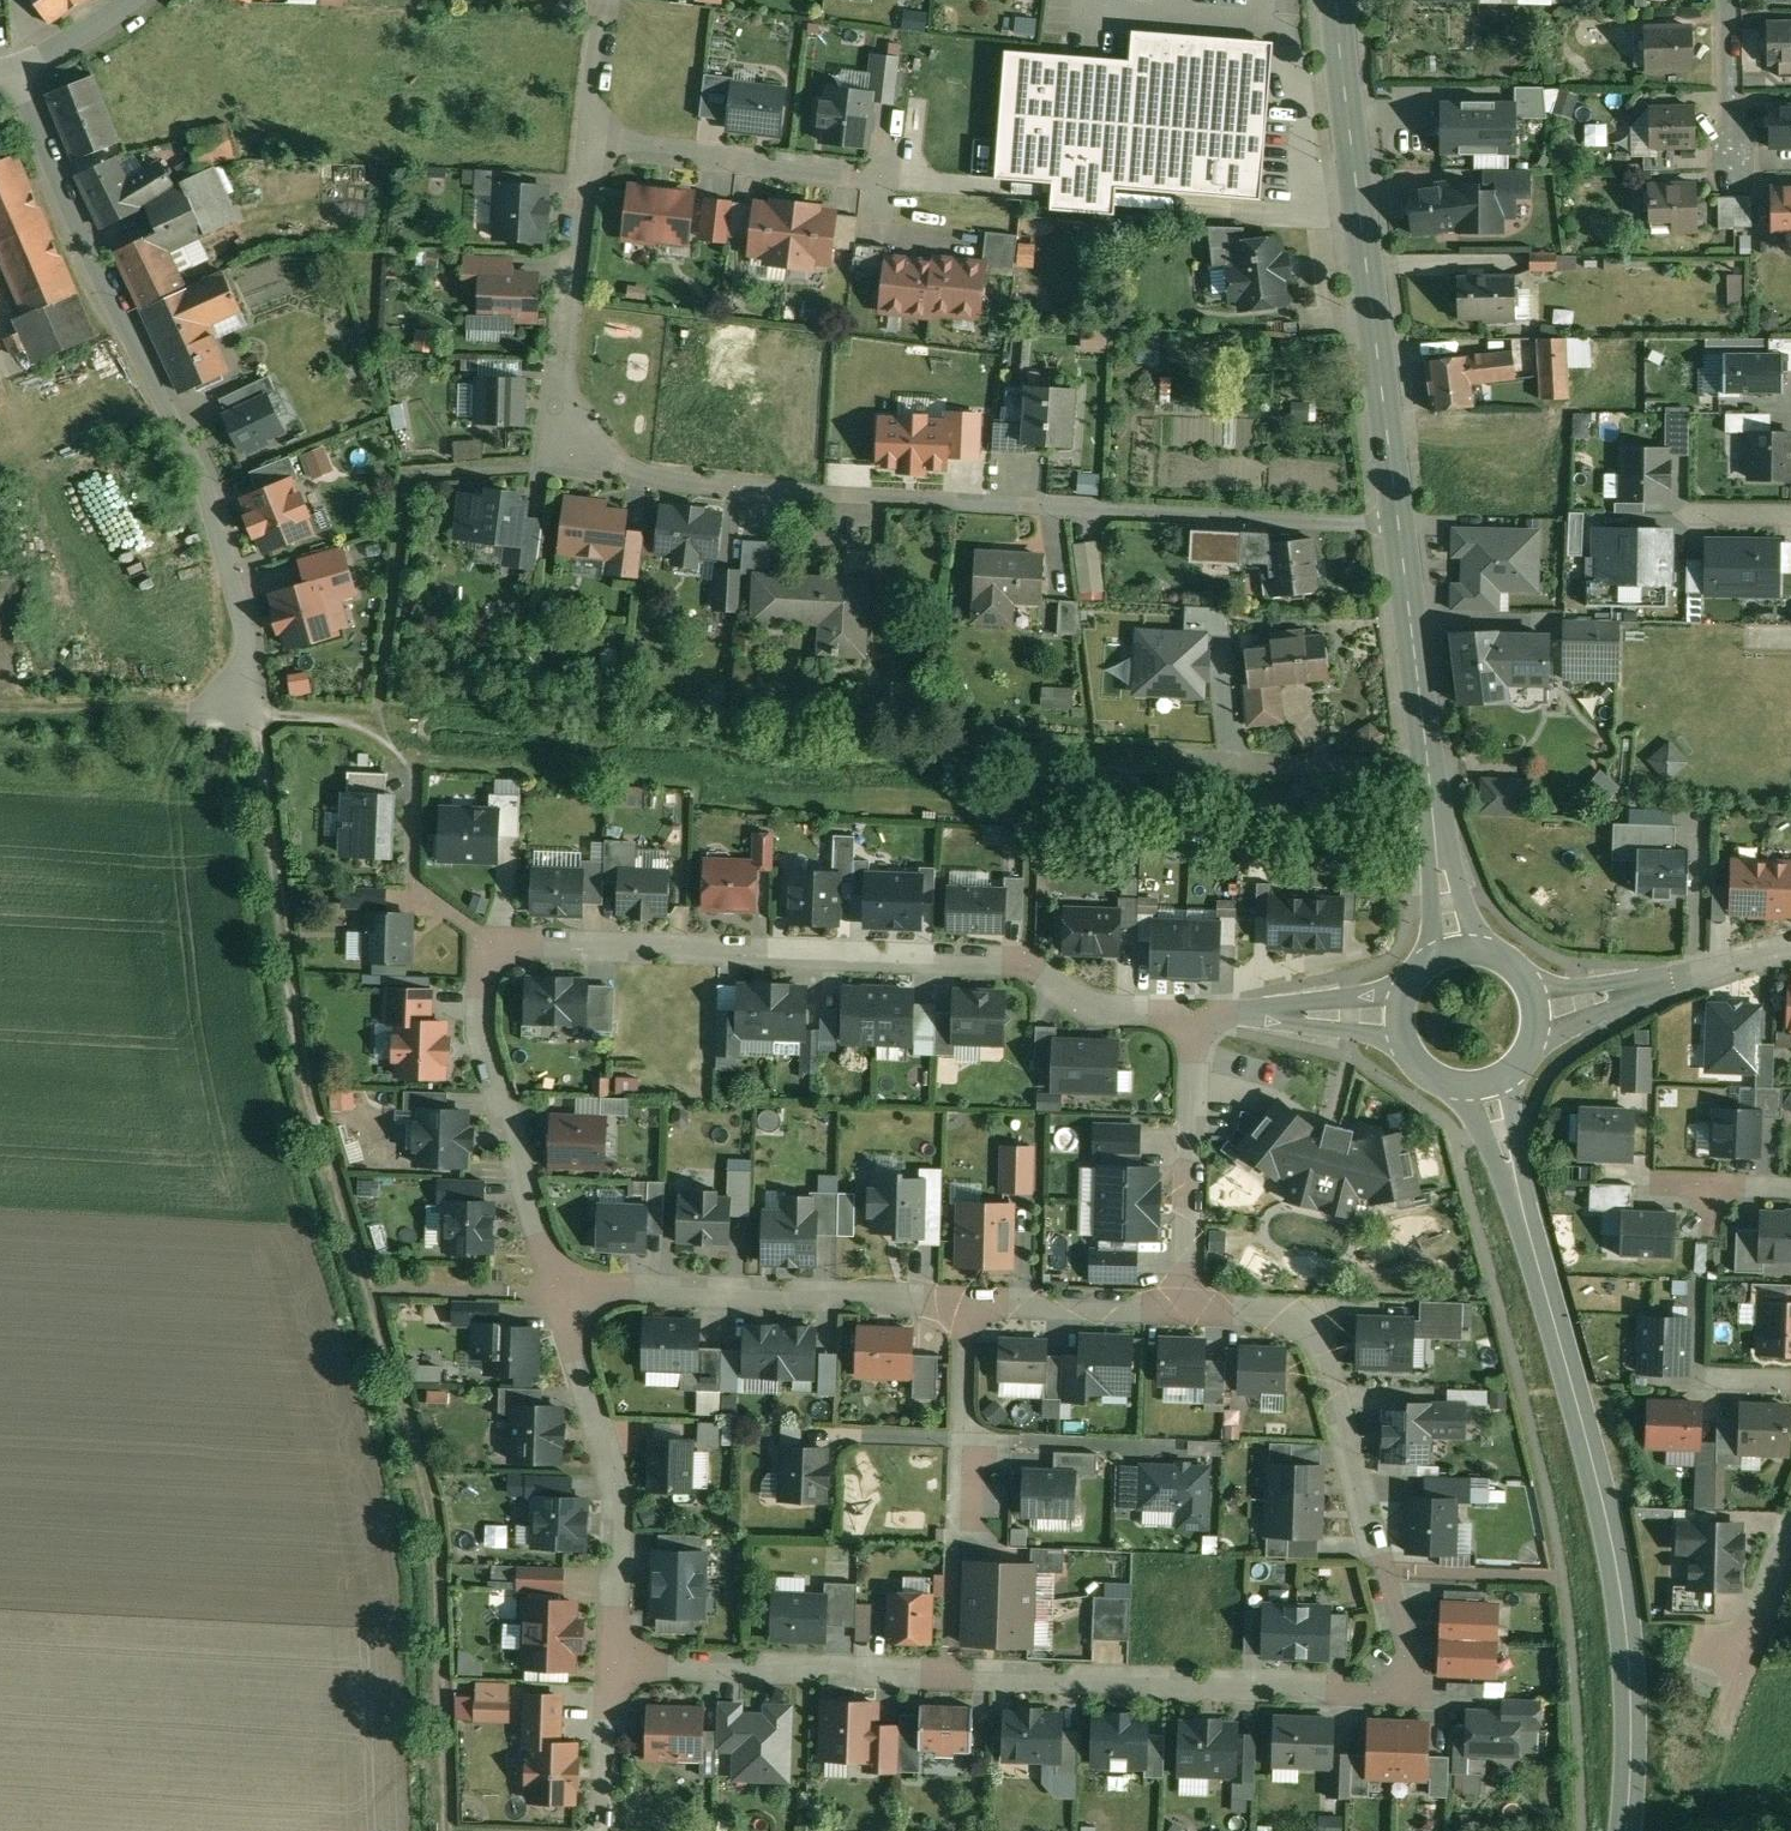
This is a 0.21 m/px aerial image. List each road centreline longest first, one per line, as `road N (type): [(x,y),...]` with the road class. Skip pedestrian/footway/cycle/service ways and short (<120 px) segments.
road 1 (residential): [(1189,1315),(1318,1320),(1402,1653),(1398,1678),(1375,1688),(615,1656)]
road 2 (track): [(452,1830),(437,1517),(298,1041),(269,802),(246,695)]
road 3 (residential): [(557,1294),(481,1044),(493,944),(1005,966),(1027,969),(1089,1006),(1194,1019)]
road 4 (residential): [(1399,530),(652,477),(562,462),(563,380)]
road 5 (track): [(393,745),(441,759),(966,797),(1040,754),(1220,763)]
road 6 (residential): [(11,70),(87,254),(206,478),(237,577),(246,695)]
road 7 (secondary): [(1626,1830),(1630,1678),(1621,1590),(1531,1237)]
road 8 (secondary): [(1399,530),(1336,0)]
road 9 (residential): [(557,1294),(964,1310)]
road 10 (residential): [(615,1656),(620,1494),(557,1294)]
road 11 (residential): [(592,142),(882,183),(877,232)]
road 12 (residential): [(1194,1019),(1189,1315)]
road 13 (track): [(250,715),(178,727),(0,730)]
road 14 (secondary): [(1428,770),(1399,530)]
road 15 (residential): [(592,142),(563,380)]
road 16 (residential): [(964,1310),(1189,1315)]
road 17 (residential): [(964,1310),(956,1532)]
road 18 (residential): [(1731,0),(1735,197)]
road 19 (secondary): [(1428,770),(1430,961)]
road 20 (secondary): [(1475,950),(1428,770)]
road 21 (residential): [(1532,1037),(1704,972)]
road 22 (residential): [(1704,972),(1530,992)]
road 23 (residential): [(1237,1015),(1404,1043)]
road 24 (secondary): [(1461,1085),(1531,1237)]
road 25 (residential): [(1402,996),(1237,1015)]
road 26 (residential): [(607,1821),(615,1656)]
road 27 (secondary): [(1531,1237),(1506,1074)]
road 28 (residential): [(1790,1528),(1735,1670)]
road 29 (residential): [(608,0),(592,142)]
road 30 (residential): [(132,0),(86,35),(11,70)]
road 31 (residential): [(1790,1187),(1655,1183)]

